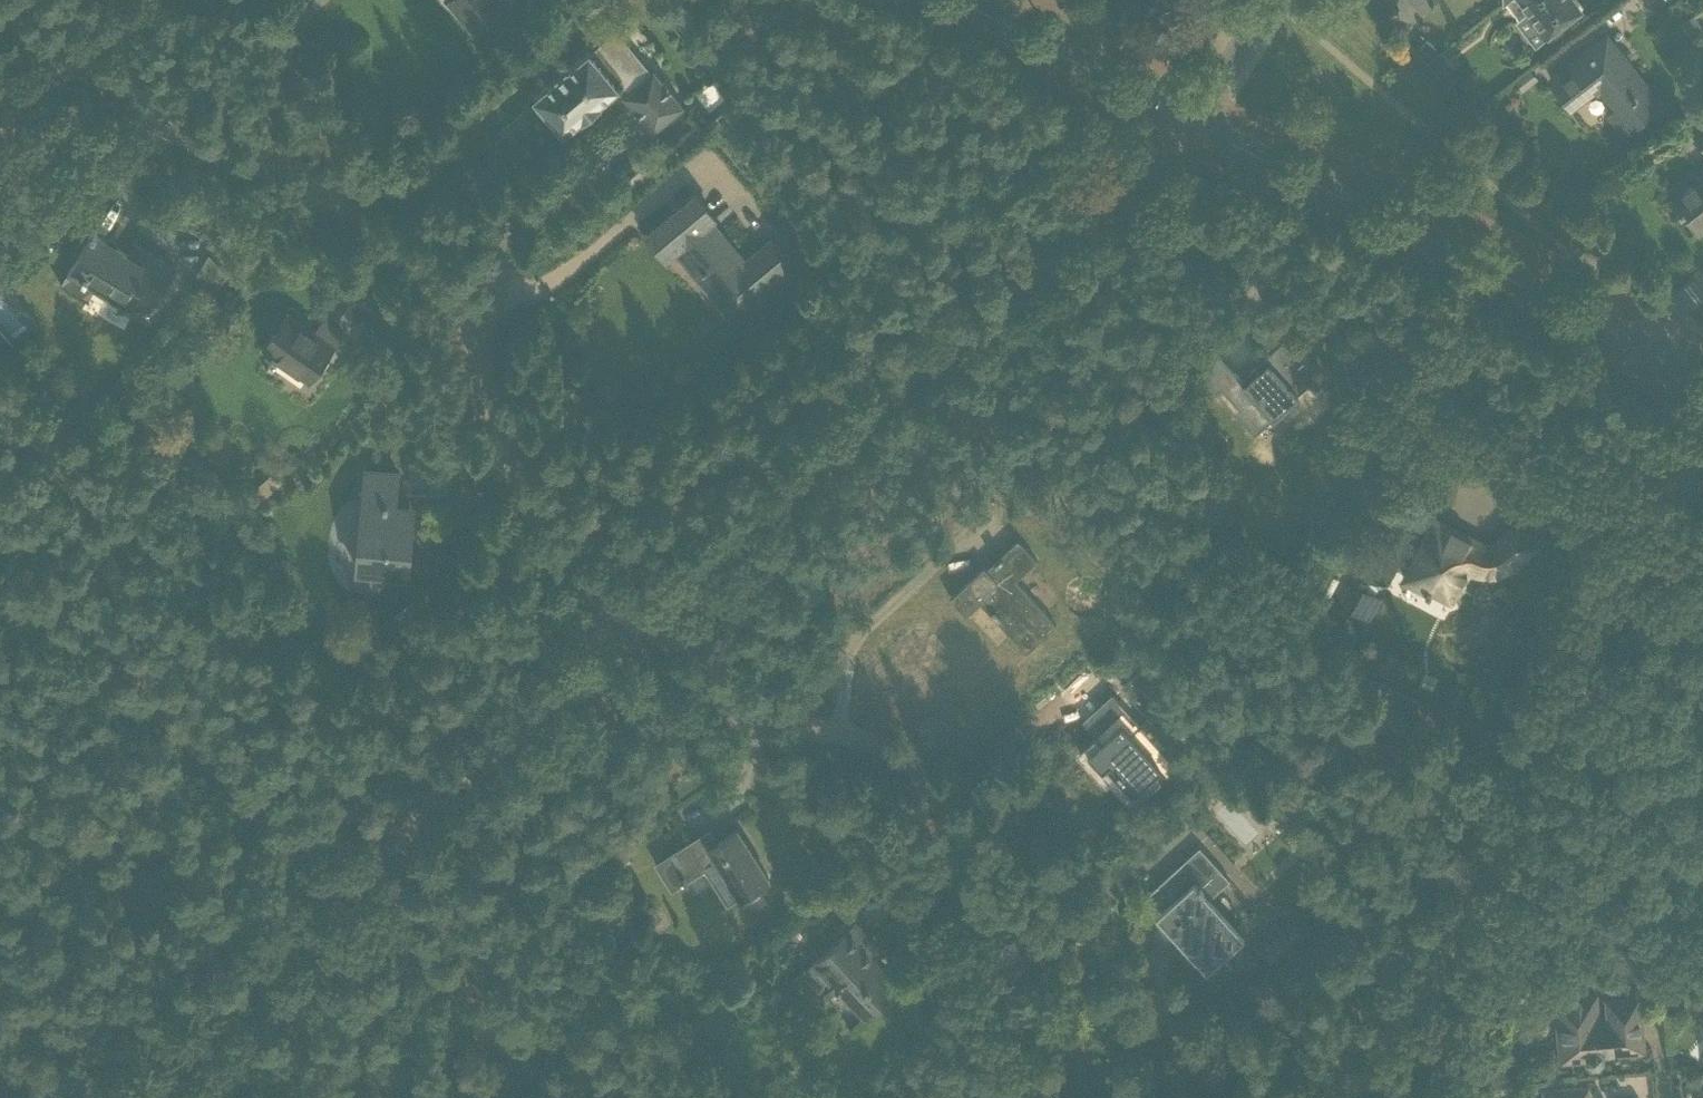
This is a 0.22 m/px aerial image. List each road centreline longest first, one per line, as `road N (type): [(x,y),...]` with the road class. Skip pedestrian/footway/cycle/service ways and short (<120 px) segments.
road 1 (track): [(0,578),(232,784),(553,1097)]
road 2 (track): [(1348,1097),(1464,927),(1678,491)]
road 3 (track): [(638,614),(326,878),(148,1097)]
road 4 (residential): [(1053,1097),(919,773),(875,748),(767,728),(696,676),(638,614)]
road 5 (unclassified): [(638,614),(1121,194)]
road 6 (tertiary): [(1643,349),(1189,124)]
road 7 (residential): [(1443,447),(1281,271),(1240,246),(1156,219),(1121,194)]
road 8 (residential): [(335,195),(230,163),(0,16)]
road 9 (residential): [(638,614),(525,508),(502,451),(472,330)]
road 10 (residential): [(472,330),(497,296),(503,223),(480,188),(442,176),(335,195)]
road 11 (tertiary): [(1189,124),(957,0)]
road 12 (residential): [(472,330),(335,195)]
road 13 (unclassified): [(1189,124),(1275,0)]

